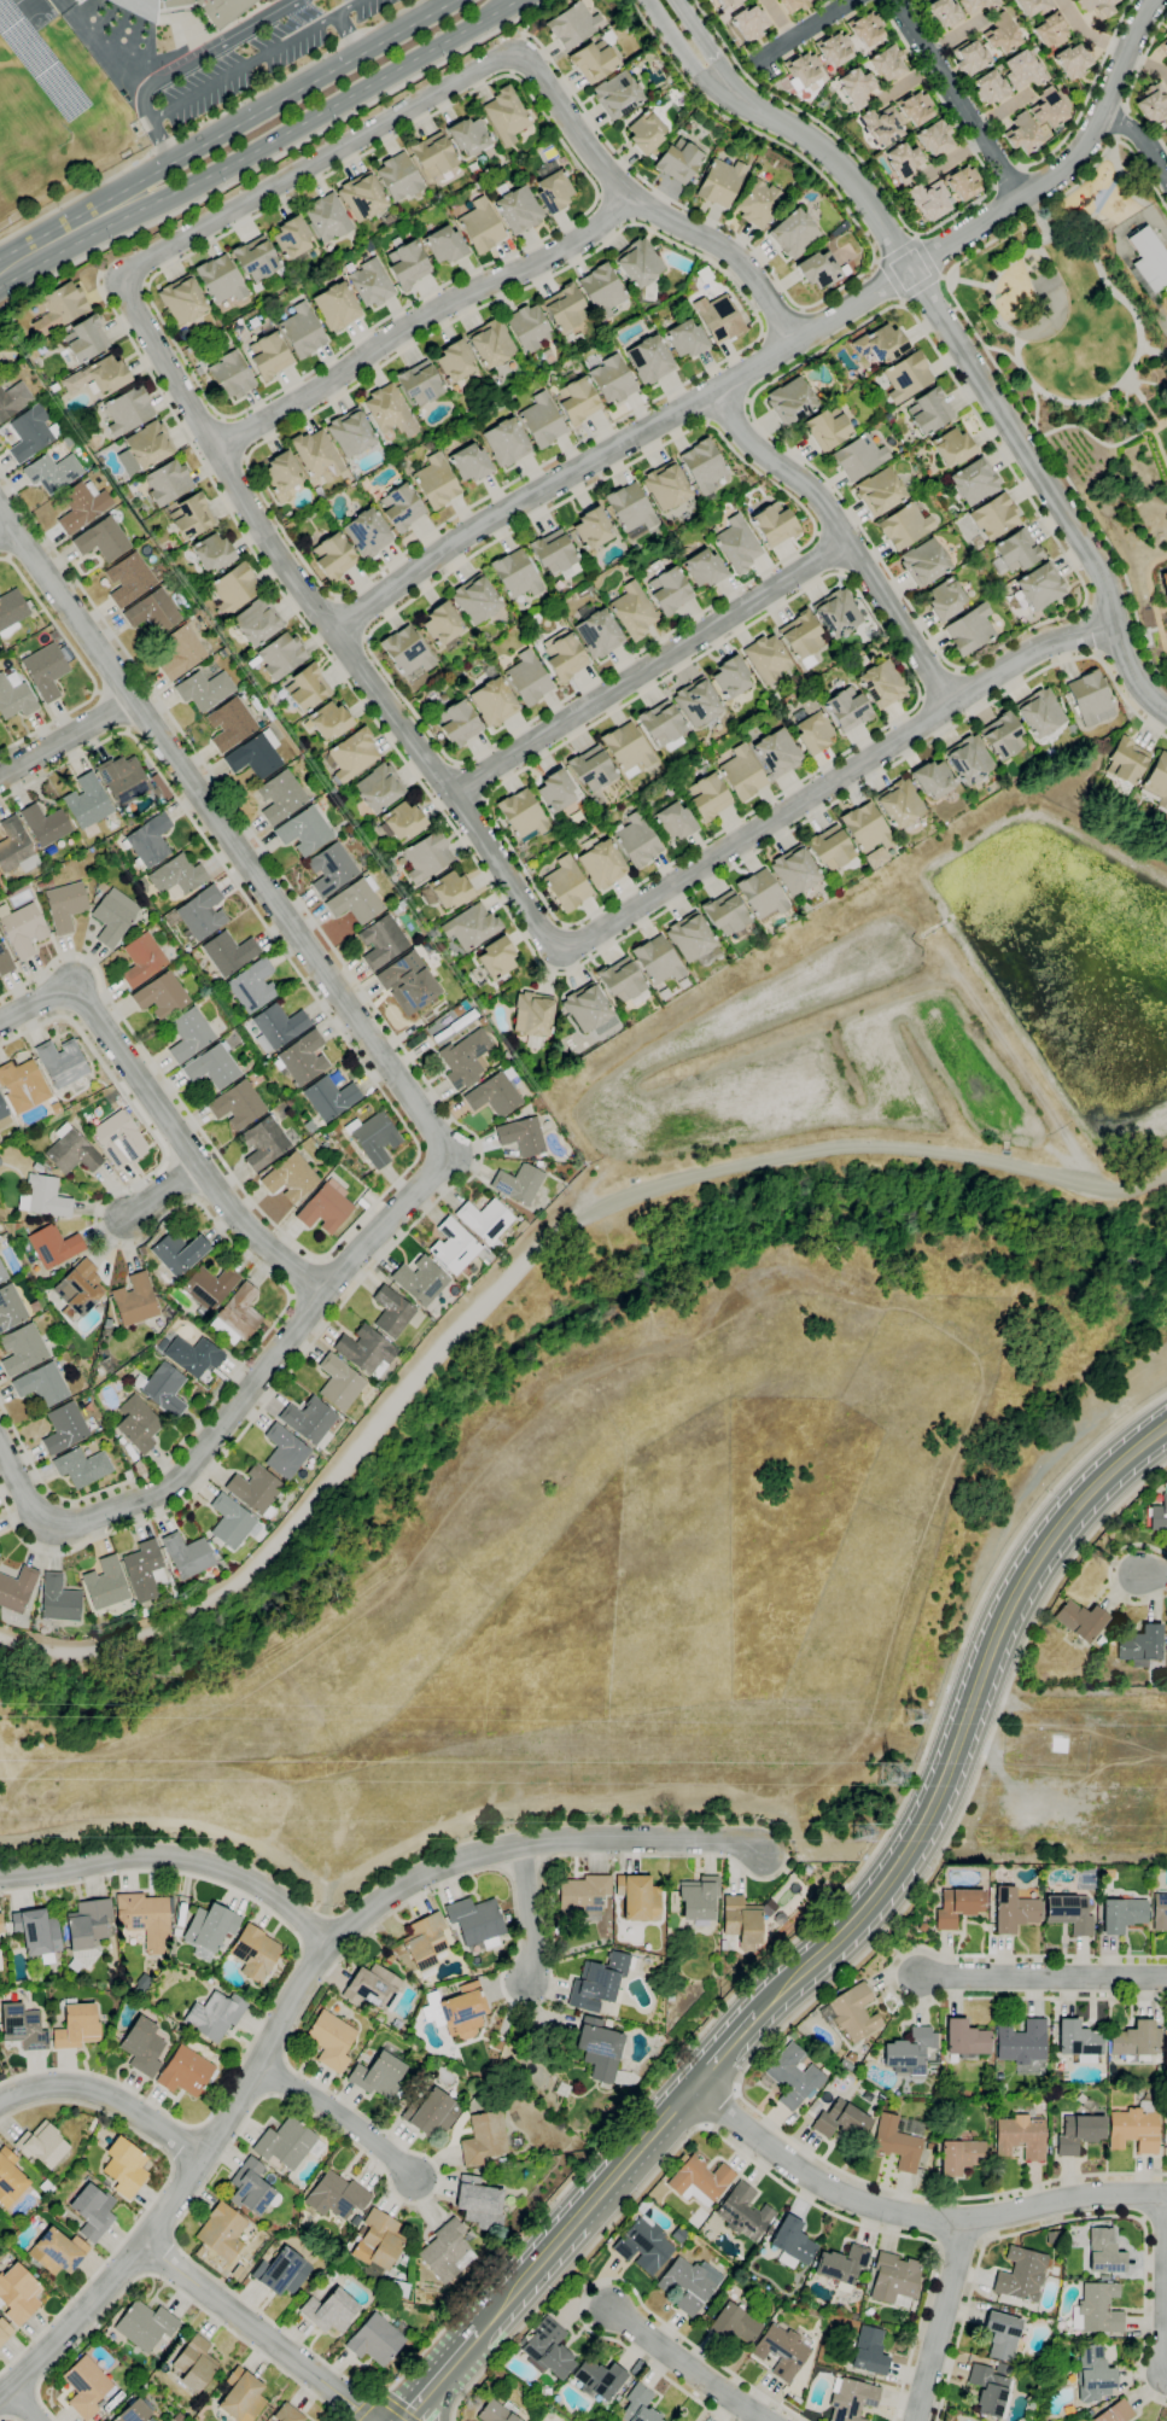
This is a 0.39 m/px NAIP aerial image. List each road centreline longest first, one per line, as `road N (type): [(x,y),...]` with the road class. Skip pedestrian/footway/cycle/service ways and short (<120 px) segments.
road 1 (residential): [(333,629),(460,539),(891,281),(1072,159),(1102,113)]
road 2 (residential): [(1113,626),(1048,646),(952,701),(562,955),(454,793)]
road 3 (residential): [(0,515),(447,1154)]
road 4 (track): [(0,1839),(161,1821),(223,1833),(327,1888),(422,1836),(501,1808),(679,1791),(739,1799)]
road 5 (residential): [(1166,709),(1144,693),(1096,567),(847,173),(728,91)]
road 6 (secondary): [(755,2013),(856,1921),(921,1834),(1031,1568),(1084,1500),(1166,1434)]
road 7 (residential): [(123,279),(280,562),(454,793)]
road 8 (residential): [(0,2394),(145,2244),(261,2067),(326,1942)]
road 9 (residential): [(447,1154),(321,1294),(170,1489),(57,1528)]
road 10 (residential): [(1166,2194),(1055,2200),(958,2221),(898,2215),(829,2190),(692,2088)]
road 11 (residential): [(630,198),(588,235),(409,323),(344,375),(214,448)]
road 12 (residential): [(0,1022),(72,985),(252,1236),(321,1294)]
road 13 (primary): [(95,216),(159,203),(517,0)]
road 14 (residential): [(326,1942),(380,1898),(453,1862),(519,1844),(725,1842),(769,1859)]
road 15 (residential): [(454,793),(846,543)]
road 16 (residential): [(794,344),(745,264),(630,198),(530,62),(518,54),(495,60)]
road 17 (residential): [(495,60),(123,279)]
road 18 (primary): [(453,0),(145,175),(95,216)]
road 19 (residential): [(717,392),(749,444),(812,488),(952,701)]
road 20 (residential): [(0,1877),(103,1860),(188,1857),(256,1882),(326,1942)]
road 21 (secondary): [(475,2333),(692,2088)]
road 22 (tertiary): [(145,2244),(372,2420)]
road 23 (residential): [(1166,1978),(917,1976)]
road 24 (residential): [(891,0),(1017,196)]
road 25 (residential): [(0,2102),(47,2083),(97,2088),(202,2157)]
road 26 (residential): [(958,2221),(956,2265),(915,2420)]
road 27 (residential): [(763,2420),(612,2310)]
road 28 (residential): [(261,2067),(414,2174)]
road 29 (residential): [(1166,2194),(1166,2380)]
road 30 (residential): [(132,701),(0,777)]
road 31 (residential): [(519,1844),(532,1955),(526,1980)]
road 32 (residential): [(648,0),(696,72),(728,91)]
road 33 (residential): [(1151,0),(1102,113)]

